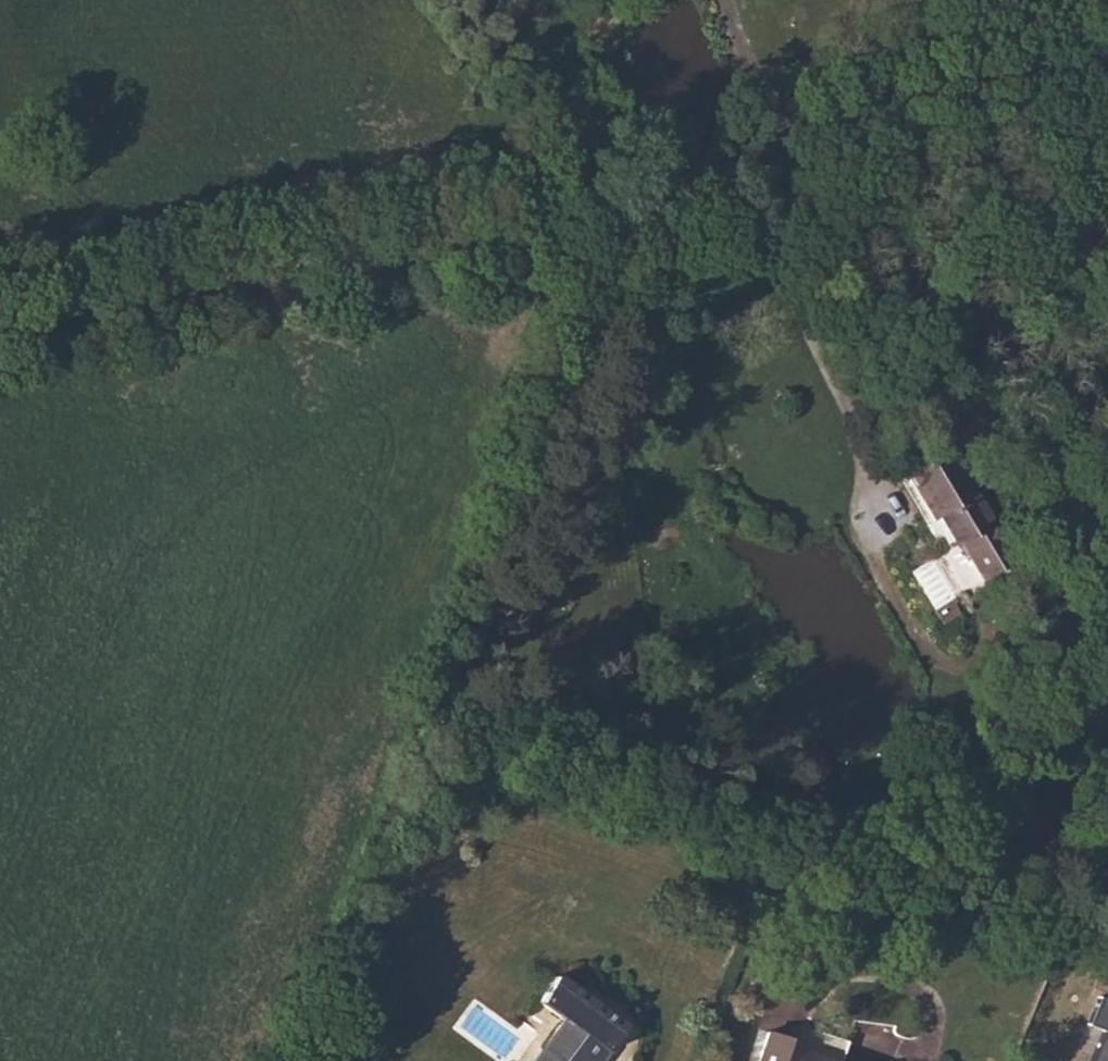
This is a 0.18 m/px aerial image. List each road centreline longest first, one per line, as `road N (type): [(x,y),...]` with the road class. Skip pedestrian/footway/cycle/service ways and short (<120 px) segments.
road 1 (residential): [(0,301),(380,241),(619,187),(1107,30)]

